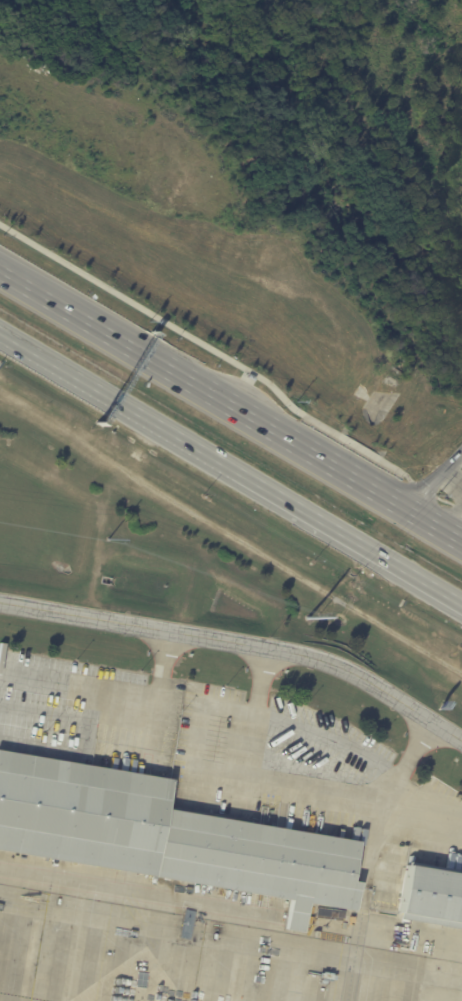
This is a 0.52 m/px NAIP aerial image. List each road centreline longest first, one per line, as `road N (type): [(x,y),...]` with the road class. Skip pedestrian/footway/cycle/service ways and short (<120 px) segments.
road 1 (residential): [(461,737),(323,655),(0,603)]
road 2 (trunk): [(461,545),(144,358)]
road 3 (trunk): [(0,334),(233,472)]
road 4 (trunk): [(233,472),(461,605)]
road 5 (trunk): [(144,358),(0,273)]

